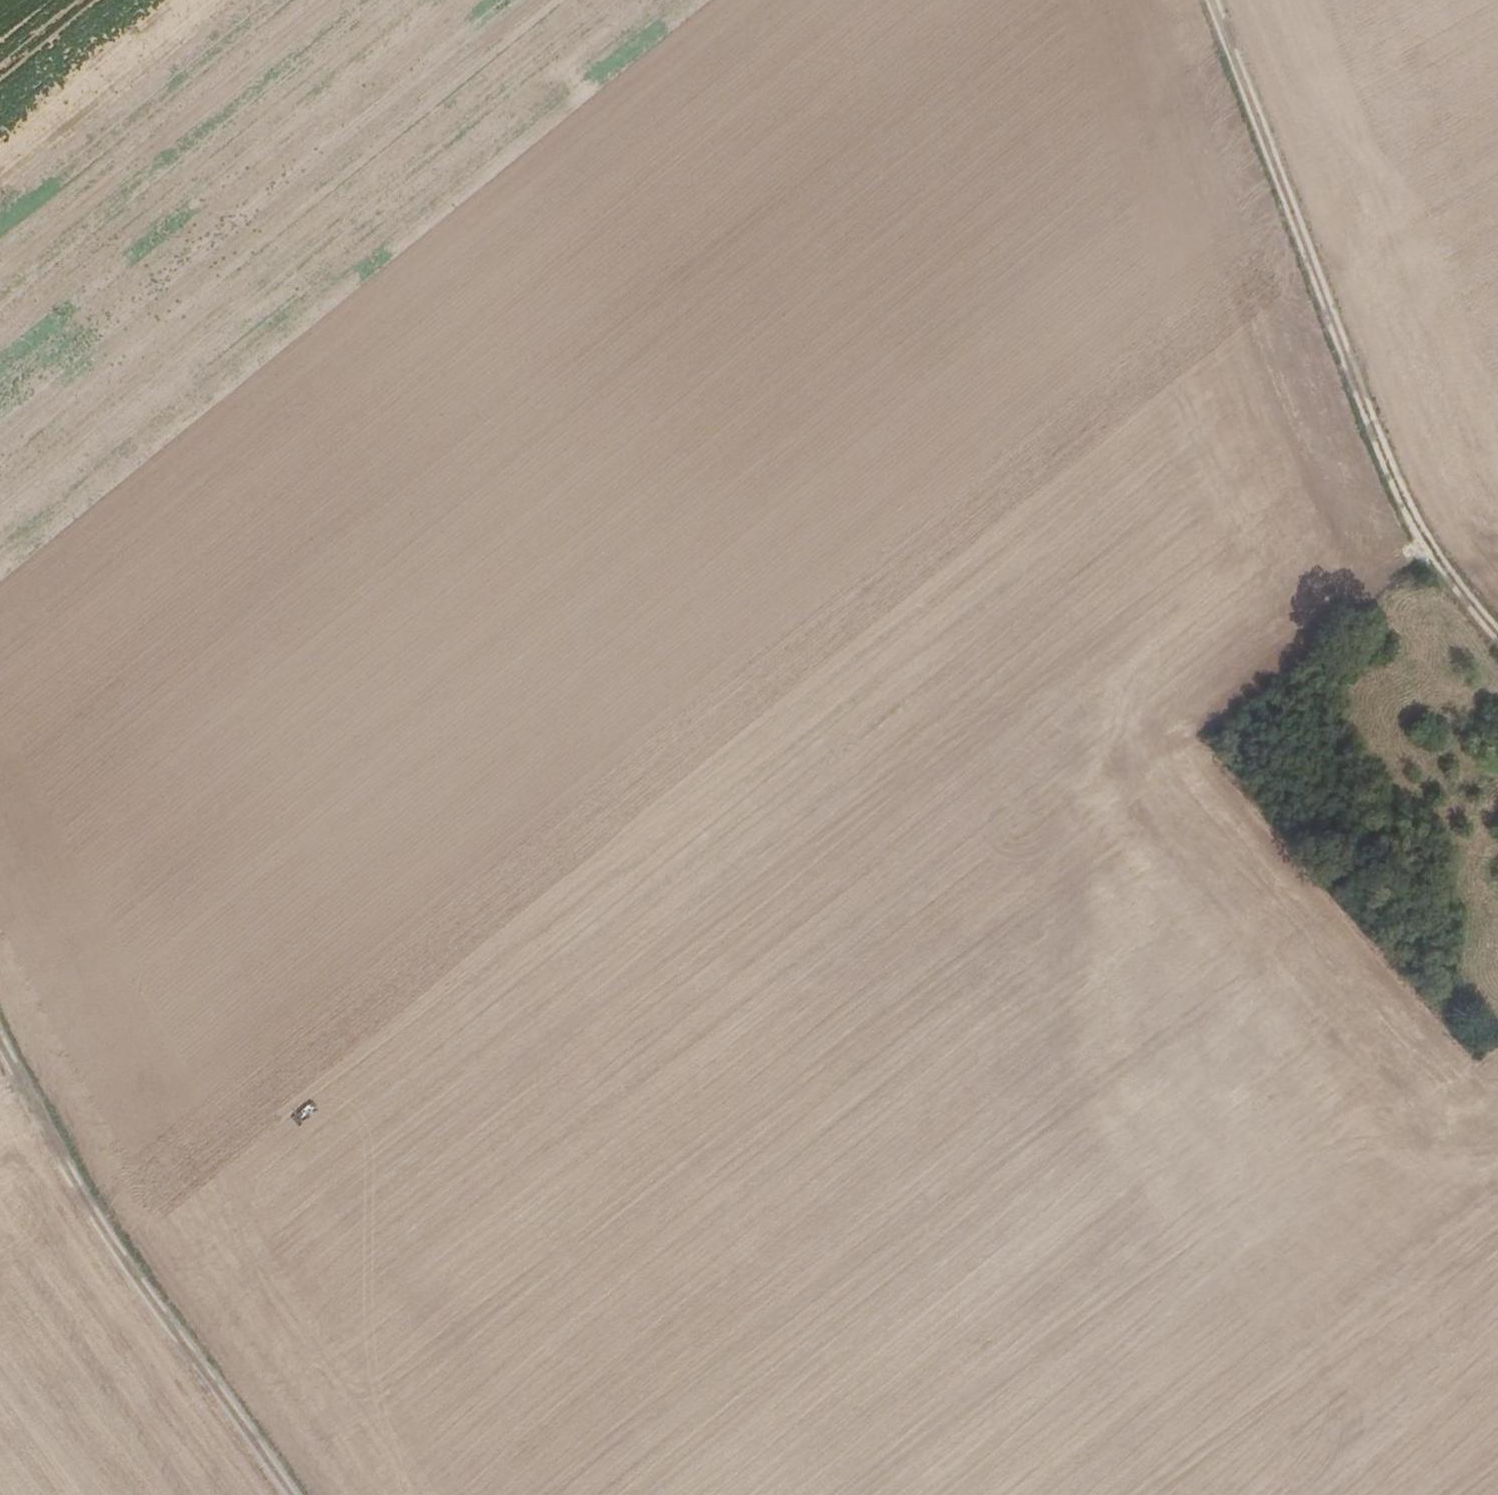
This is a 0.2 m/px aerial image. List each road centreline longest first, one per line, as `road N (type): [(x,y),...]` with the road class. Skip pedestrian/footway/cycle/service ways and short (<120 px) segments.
road 1 (track): [(1497,648),(1420,558),(1209,0)]
road 2 (track): [(0,1052),(287,1494)]

